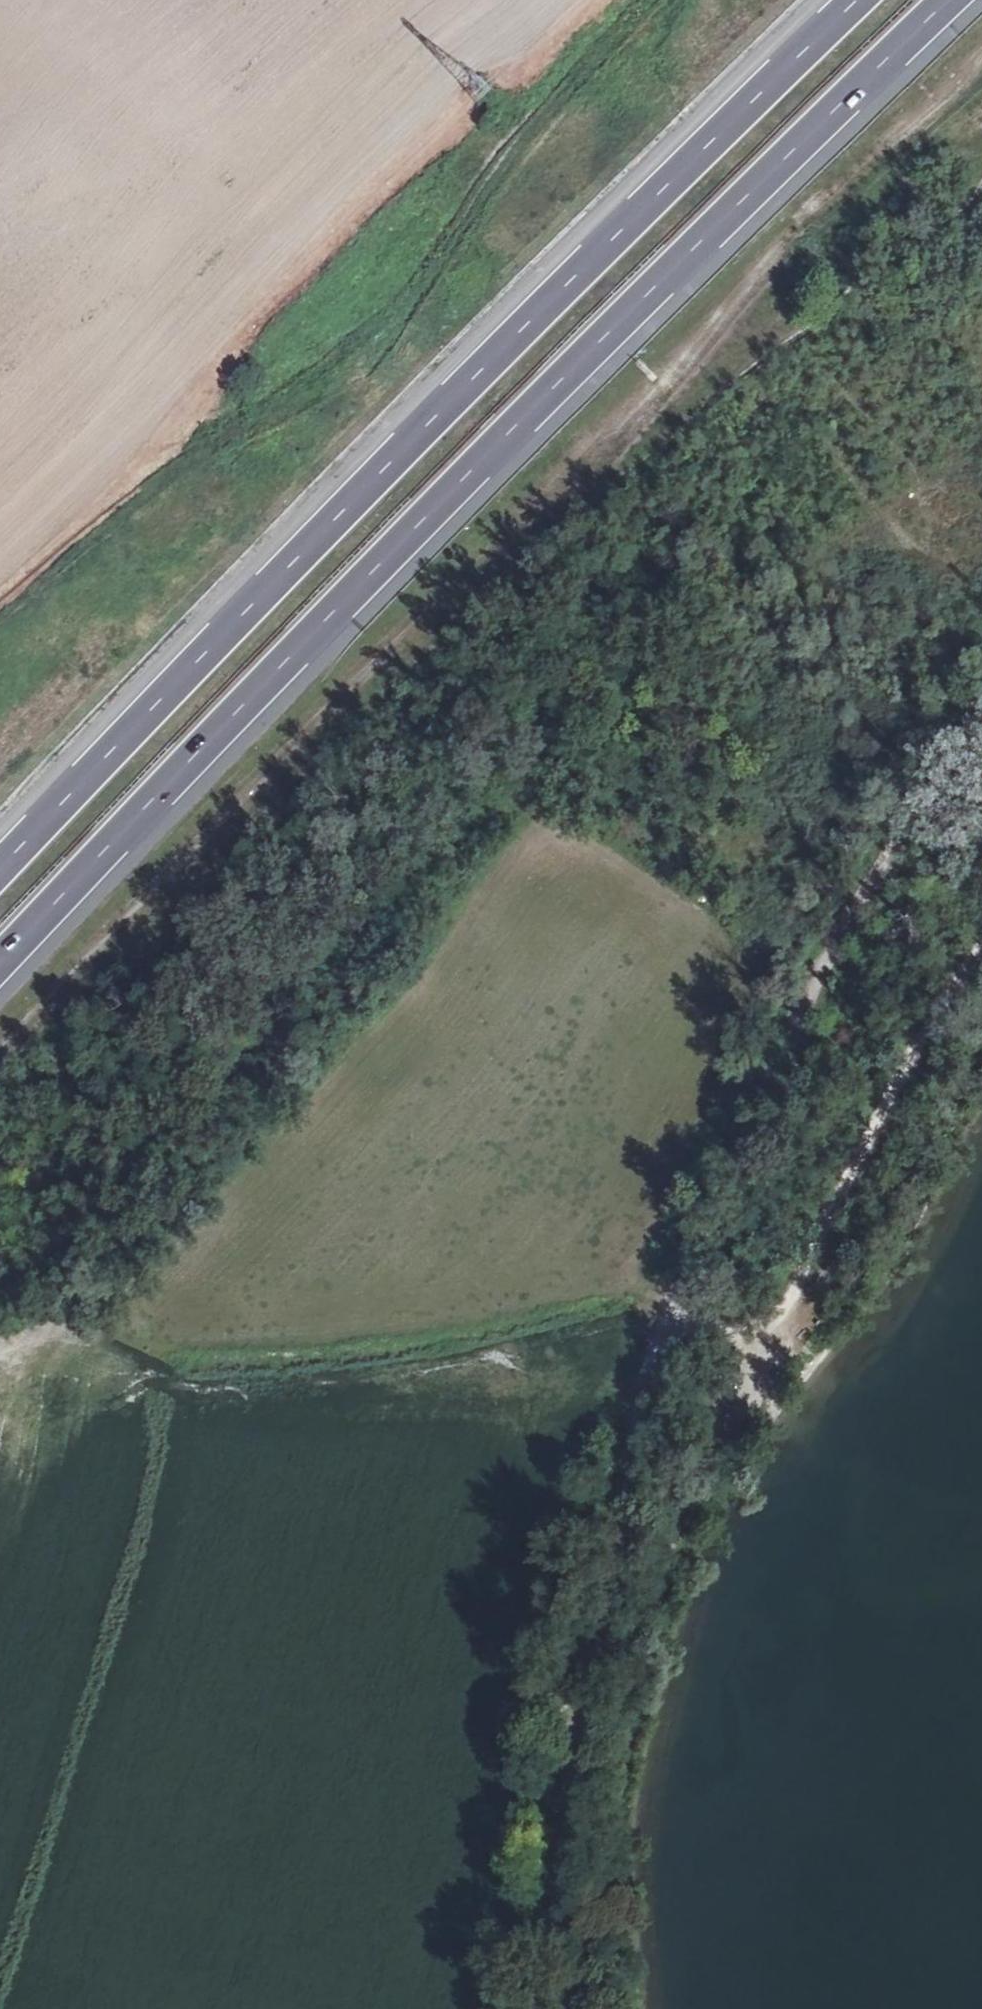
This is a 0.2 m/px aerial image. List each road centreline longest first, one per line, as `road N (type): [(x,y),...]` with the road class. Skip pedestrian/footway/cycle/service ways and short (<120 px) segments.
road 1 (motorway): [(0,962),(446,498),(948,0)]
road 2 (track): [(981,948),(919,1029),(762,1348),(664,1315),(621,1426),(551,1807),(547,1906),(559,2008)]
road 3 (motorway): [(858,0),(424,429),(0,868)]
road 4 (track): [(981,692),(868,858),(664,1315)]

